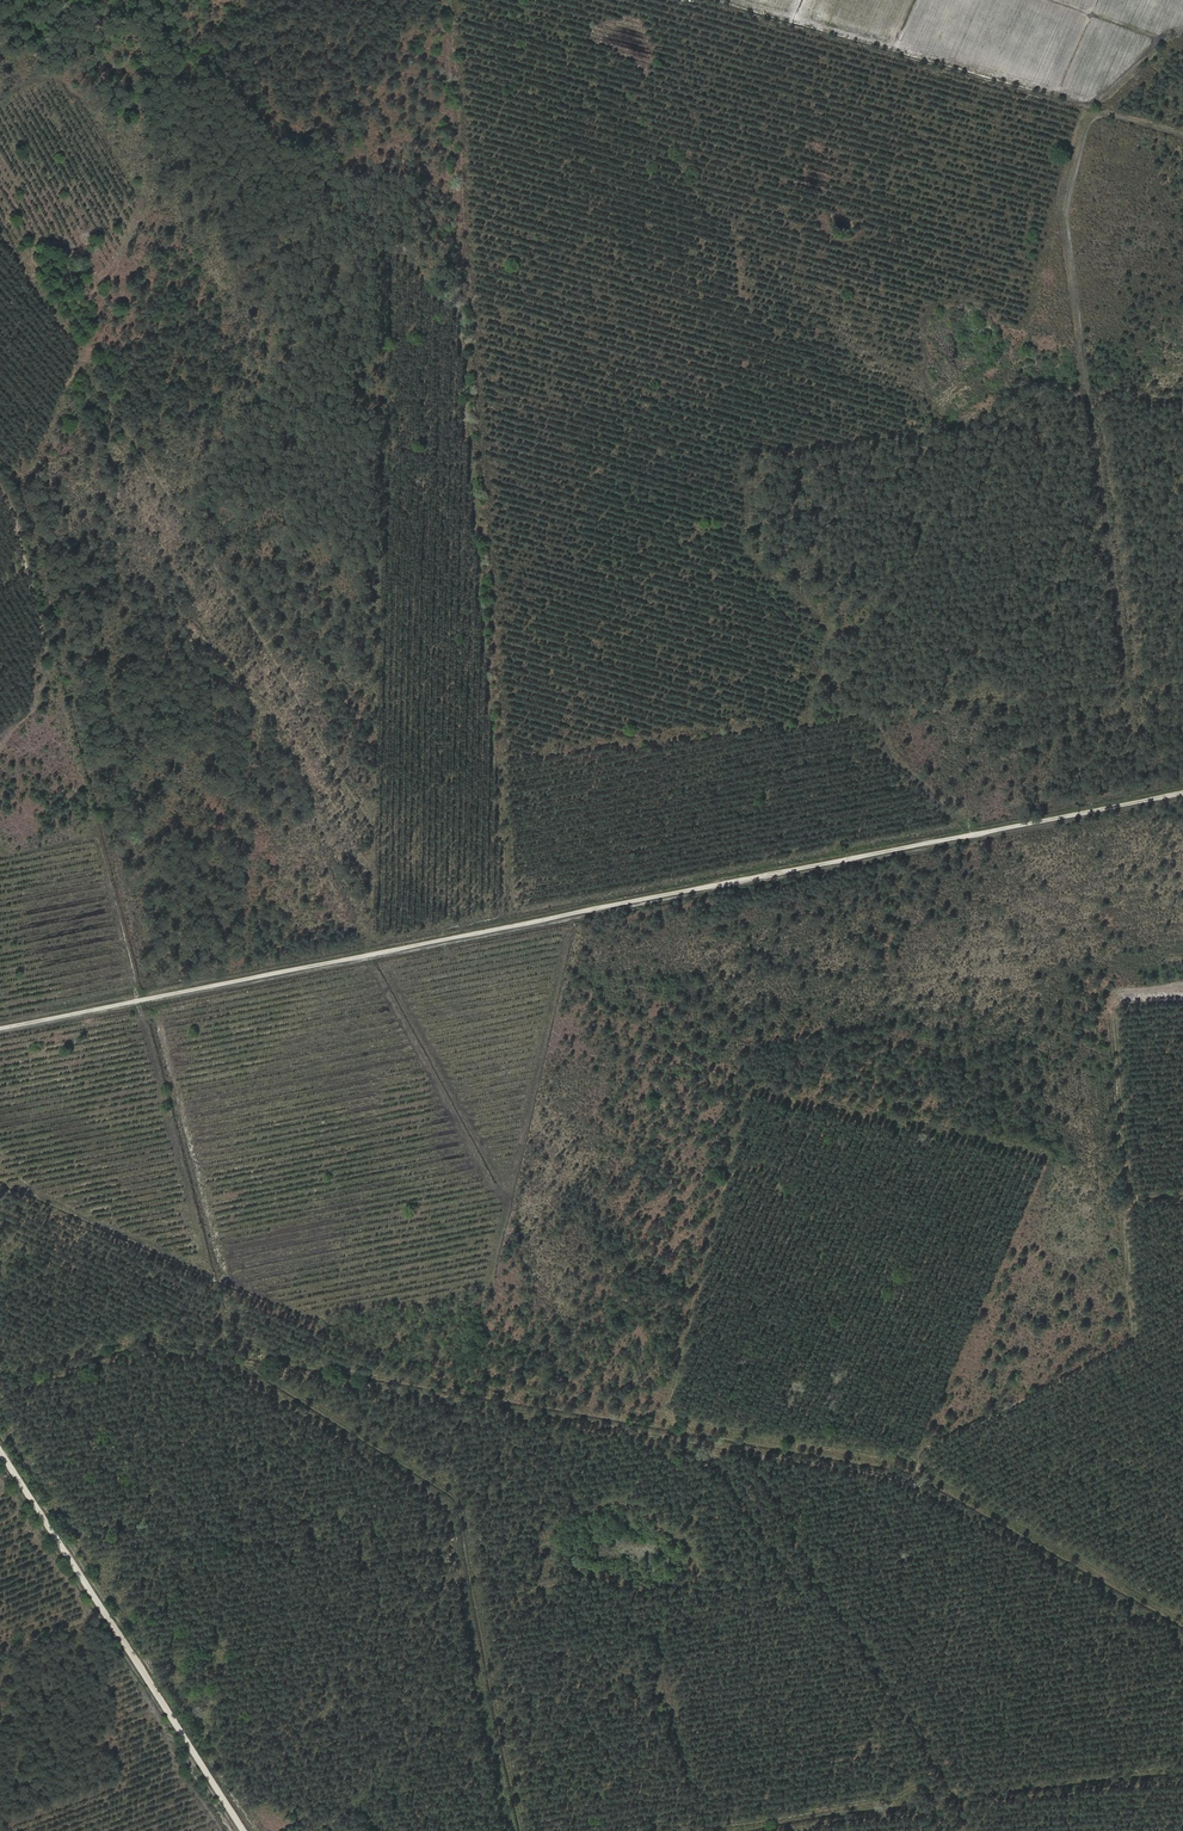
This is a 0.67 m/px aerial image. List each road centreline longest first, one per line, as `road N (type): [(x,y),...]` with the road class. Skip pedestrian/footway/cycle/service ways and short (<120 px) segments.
road 1 (track): [(0,1028),(1182,793)]
road 2 (track): [(0,1450),(244,1830)]

